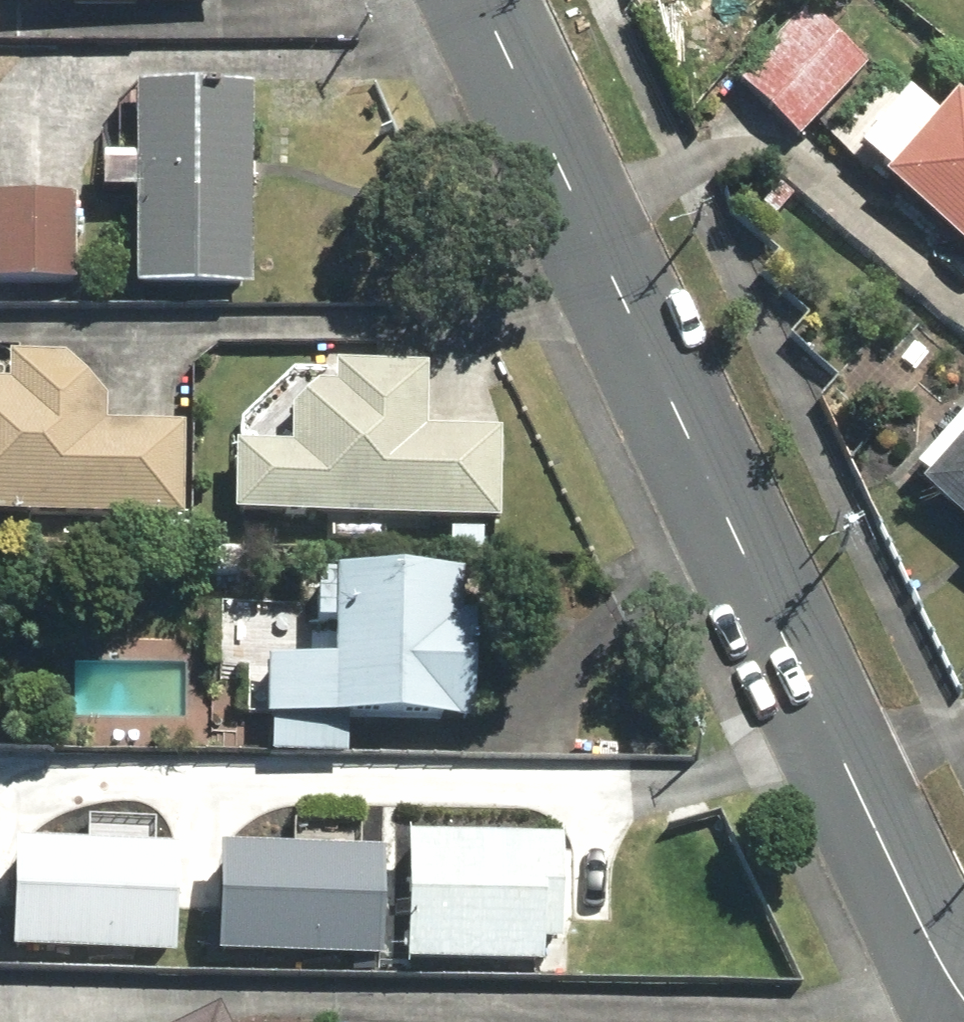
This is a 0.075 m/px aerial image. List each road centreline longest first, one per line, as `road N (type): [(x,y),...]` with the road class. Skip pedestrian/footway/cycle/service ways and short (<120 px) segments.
road 1 (tertiary): [(479,0),(851,783)]
road 2 (tertiary): [(948,1021),(851,783)]
road 3 (tertiary): [(851,783),(963,957)]

